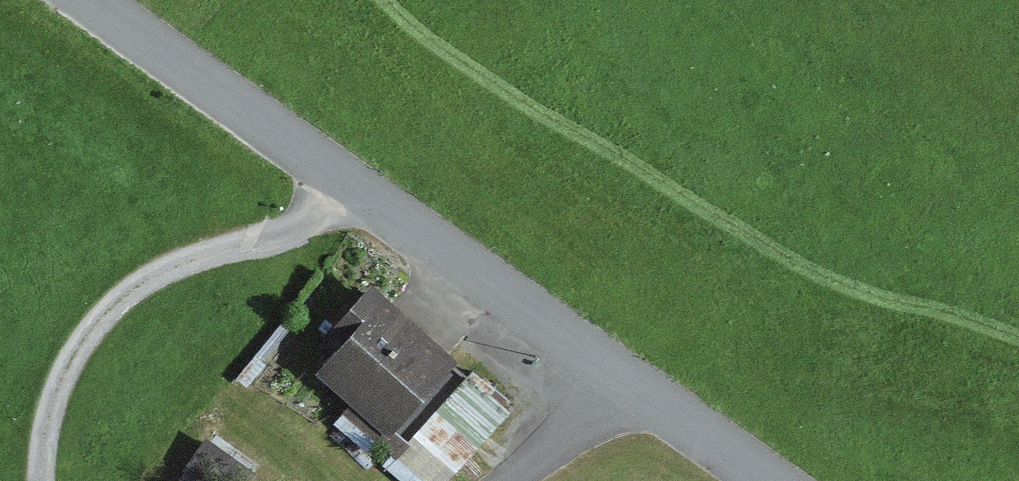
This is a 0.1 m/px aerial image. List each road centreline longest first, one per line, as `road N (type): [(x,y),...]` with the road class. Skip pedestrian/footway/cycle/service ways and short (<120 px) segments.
road 1 (unclassified): [(773,480),(101,0)]
road 2 (track): [(48,480),(52,412),(113,305),(304,220),(347,176)]
road 3 (track): [(623,373),(515,480)]

